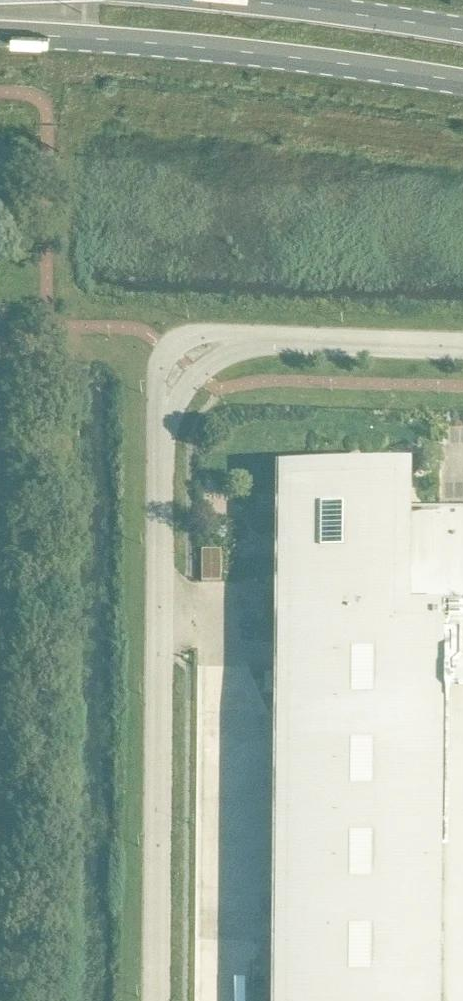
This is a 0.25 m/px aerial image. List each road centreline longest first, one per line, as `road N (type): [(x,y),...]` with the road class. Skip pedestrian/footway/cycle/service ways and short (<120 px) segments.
road 1 (track): [(40,1000),(47,327)]
road 2 (unclassified): [(159,1000),(163,428)]
road 3 (primary): [(0,39),(336,66),(462,86)]
road 4 (primary): [(462,35),(190,0)]
road 5 (unclassified): [(249,342),(462,350)]
road 6 (unclassified): [(249,342),(204,334),(168,349),(159,367),(163,428)]
road 7 (unclassified): [(163,428),(198,372),(249,342)]

